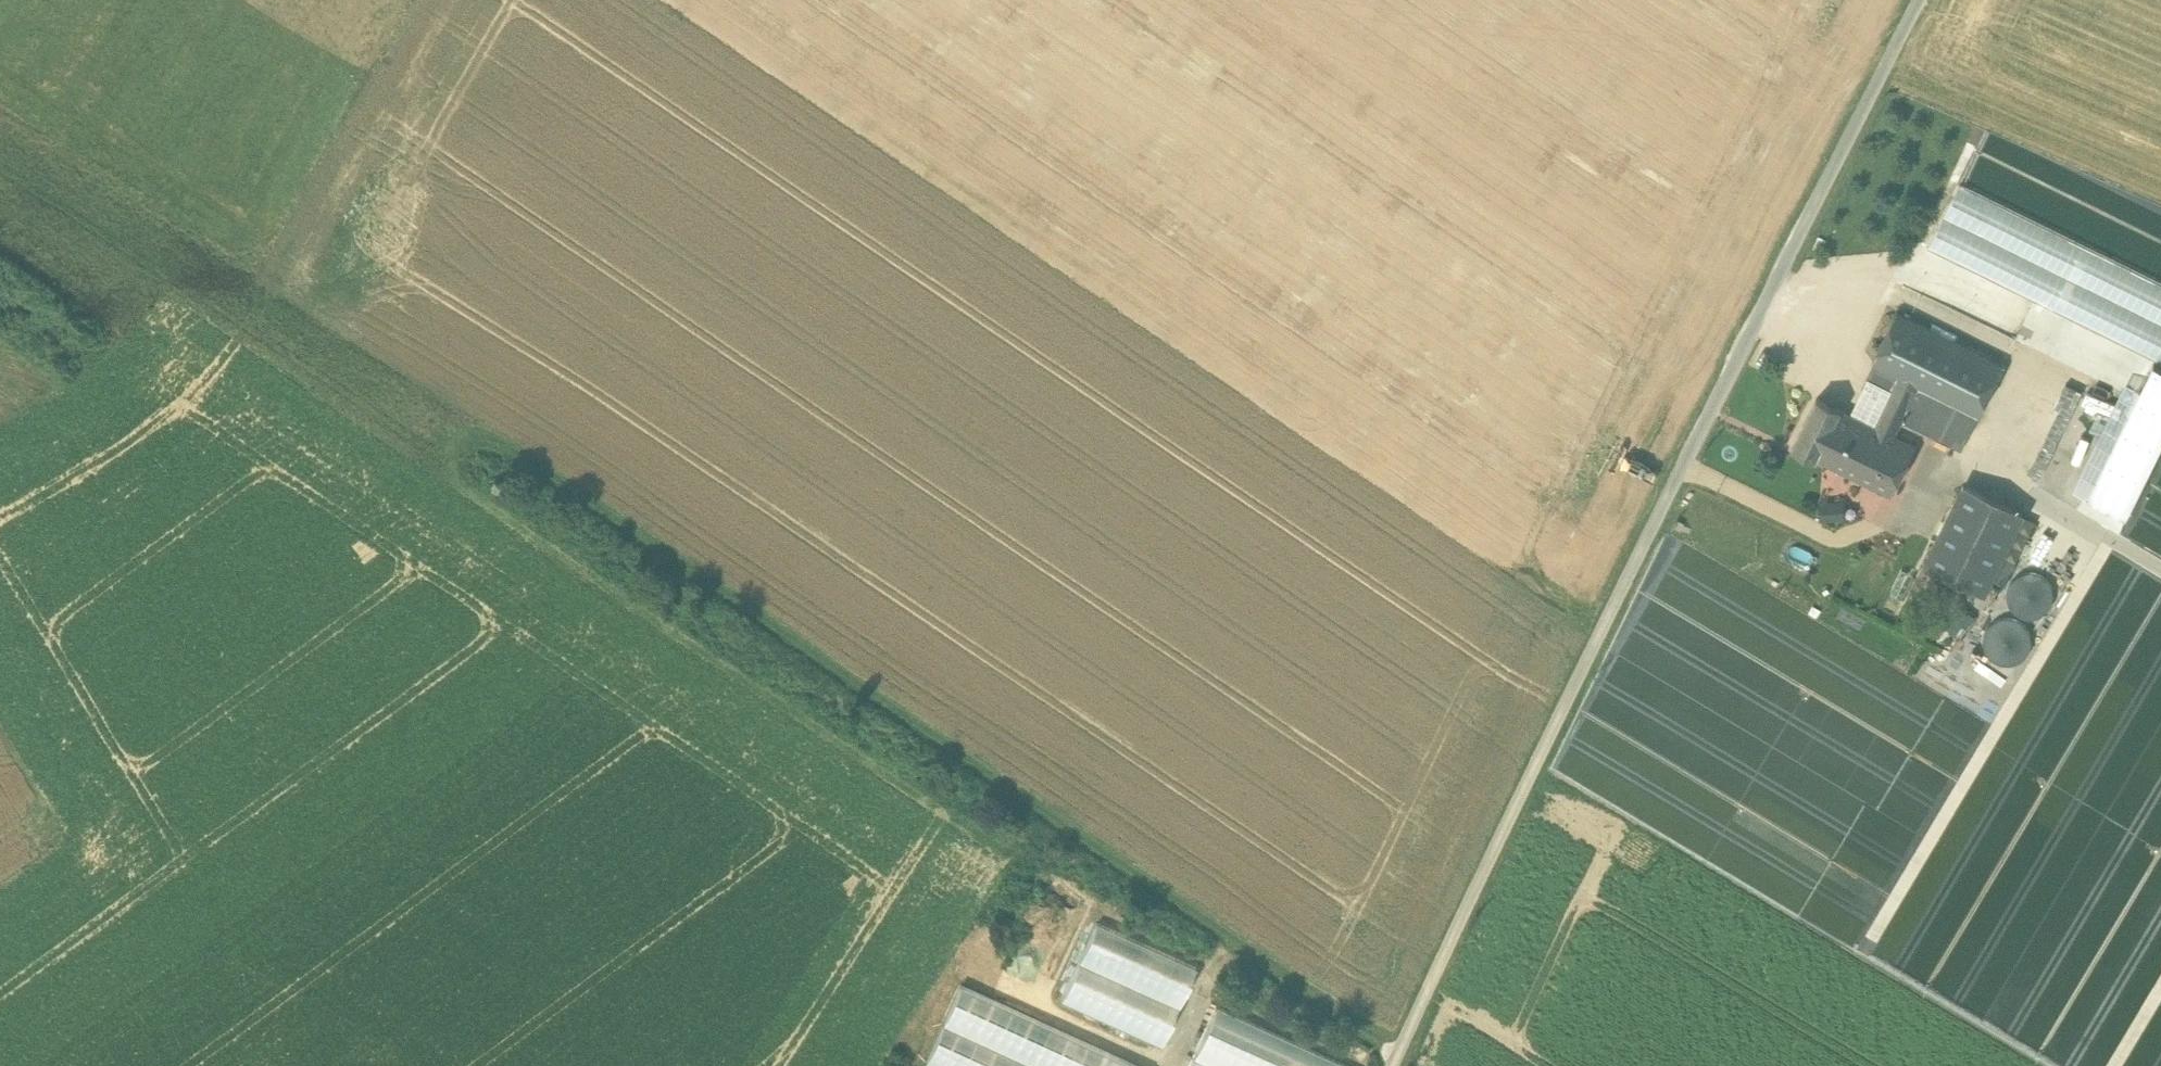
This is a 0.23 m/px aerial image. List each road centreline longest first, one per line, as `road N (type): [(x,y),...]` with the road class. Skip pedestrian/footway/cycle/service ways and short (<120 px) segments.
road 1 (unclassified): [(1390,1065),(1916,0)]
road 2 (track): [(1684,469),(1815,534),(1848,539),(1952,481),(2001,431),(2028,366),(2021,355),(1903,296),(1840,316),(1771,288)]

